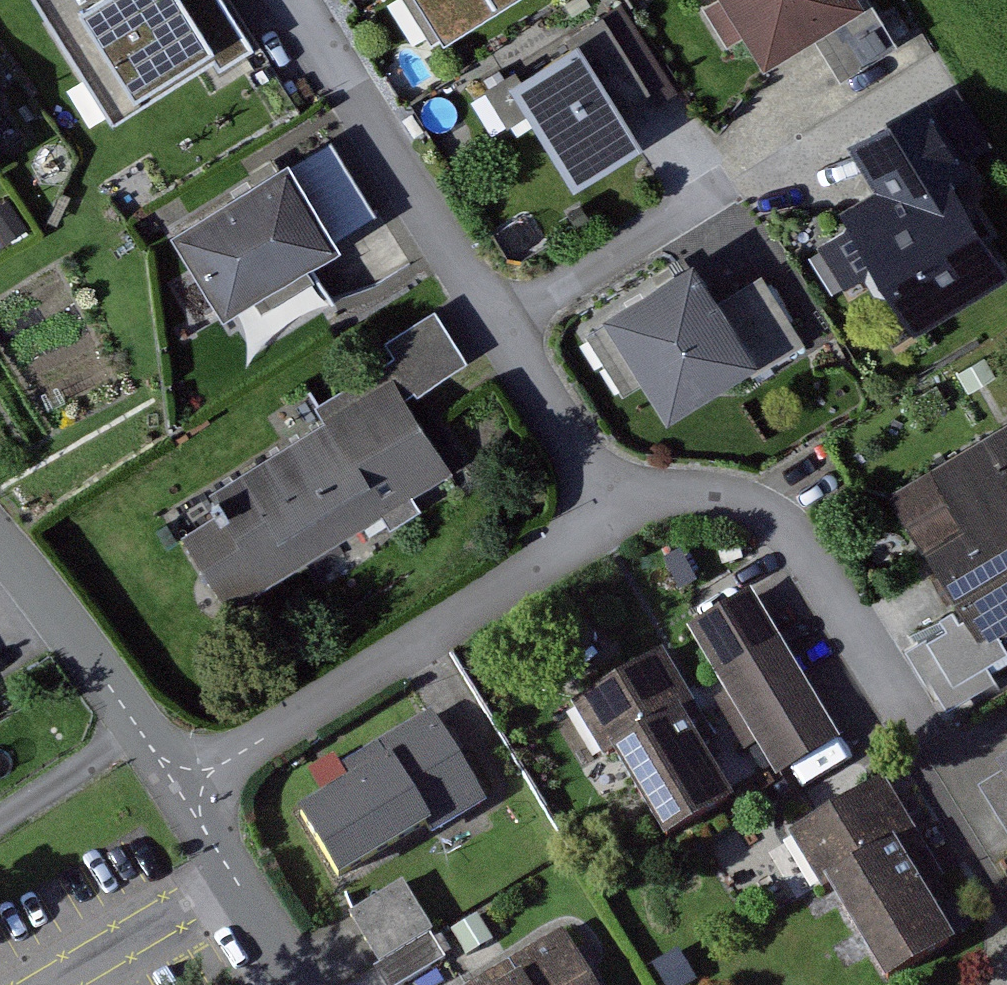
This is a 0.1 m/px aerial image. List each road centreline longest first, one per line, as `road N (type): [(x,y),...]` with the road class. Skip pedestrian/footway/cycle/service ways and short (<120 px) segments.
road 1 (residential): [(286,0),(607,508)]
road 2 (residential): [(179,784),(607,508)]
road 3 (residential): [(607,508),(669,494),(755,511),(789,542),(886,702)]
road 4 (residential): [(179,784),(0,553)]
road 5 (residential): [(300,984),(179,784)]

